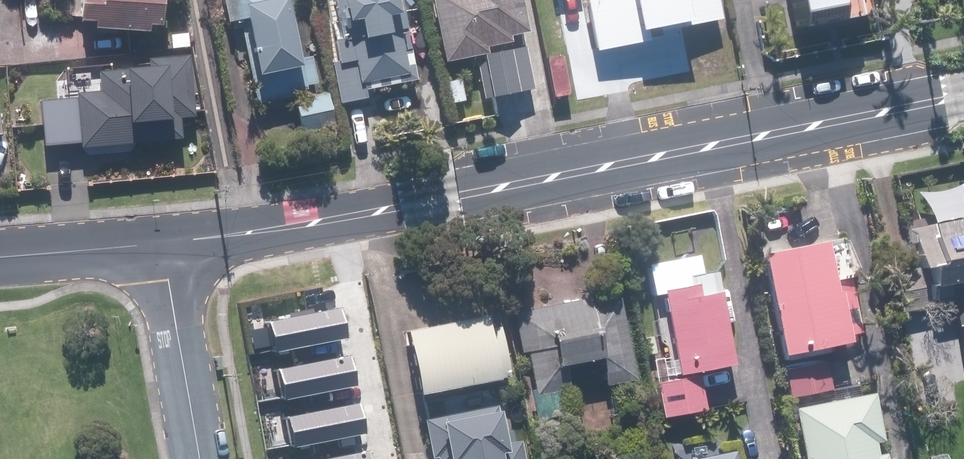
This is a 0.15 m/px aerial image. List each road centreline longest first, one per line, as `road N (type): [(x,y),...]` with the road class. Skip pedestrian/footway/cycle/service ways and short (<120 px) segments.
road 1 (residential): [(166,245),(963,96)]
road 2 (residential): [(203,458),(166,245)]
road 3 (residential): [(0,257),(166,245)]

